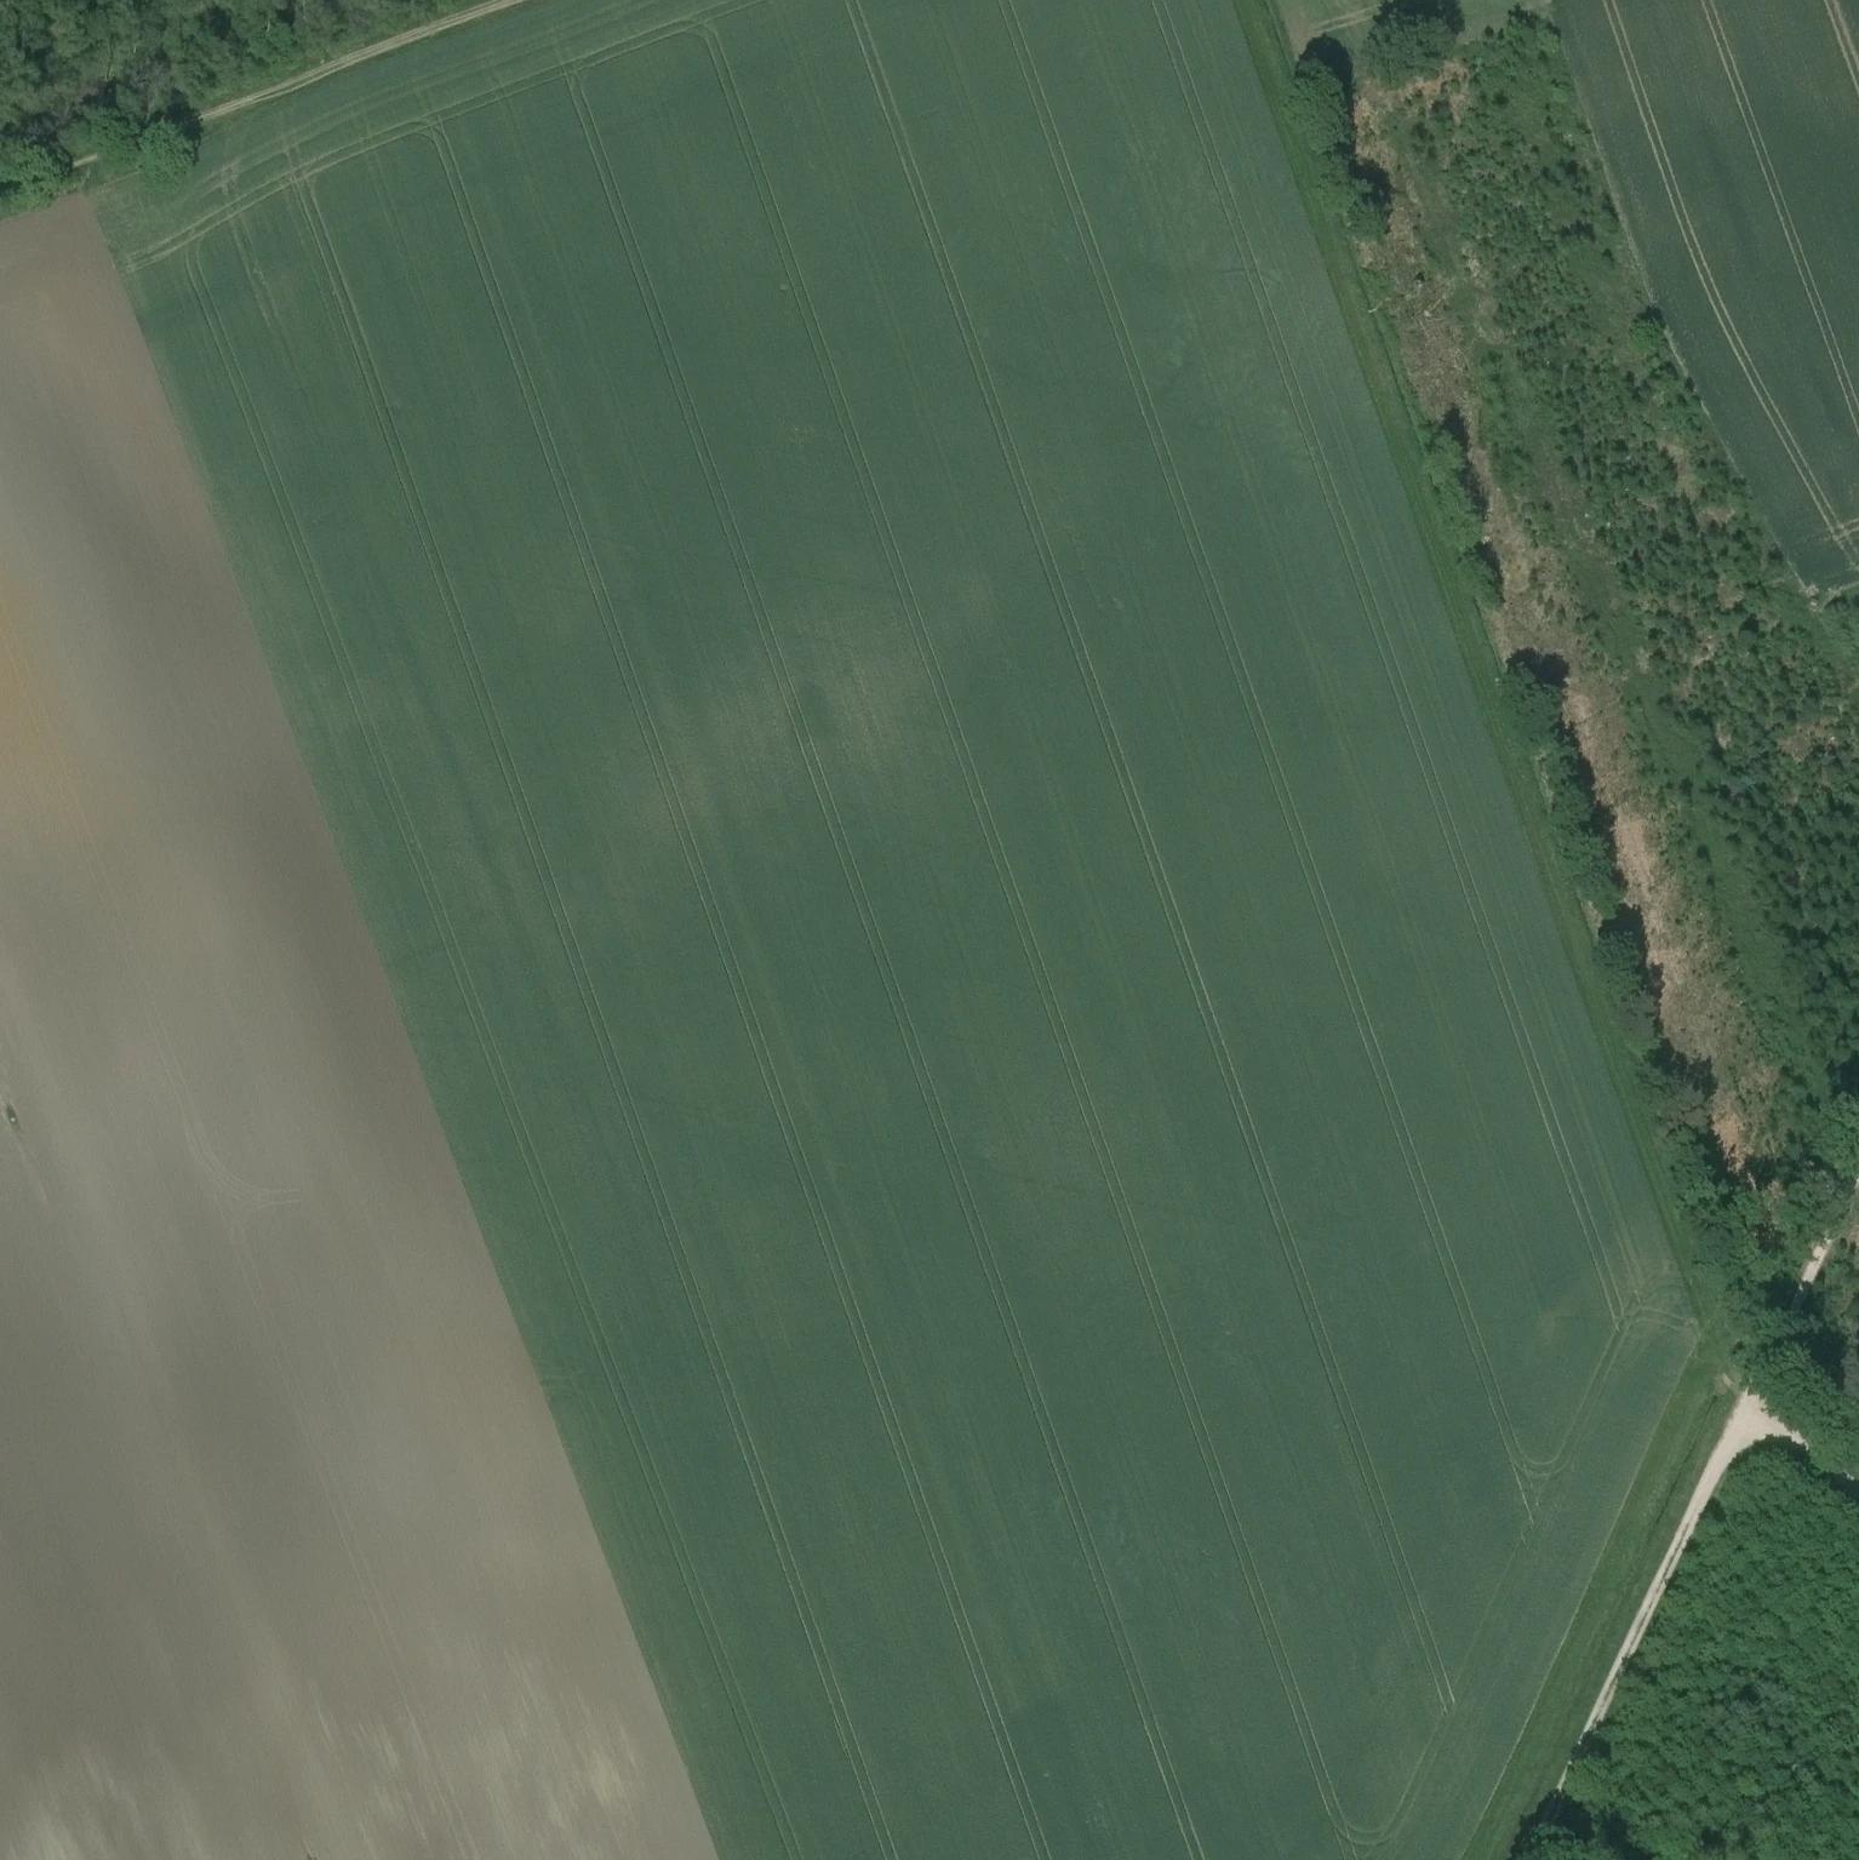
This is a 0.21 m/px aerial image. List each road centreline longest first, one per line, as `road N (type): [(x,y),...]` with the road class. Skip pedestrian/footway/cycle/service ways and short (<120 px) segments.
road 1 (track): [(1858,1166),(1534,1859)]
road 2 (track): [(0,178),(473,0)]
road 3 (track): [(1744,1408),(1806,1445),(1858,1498)]

